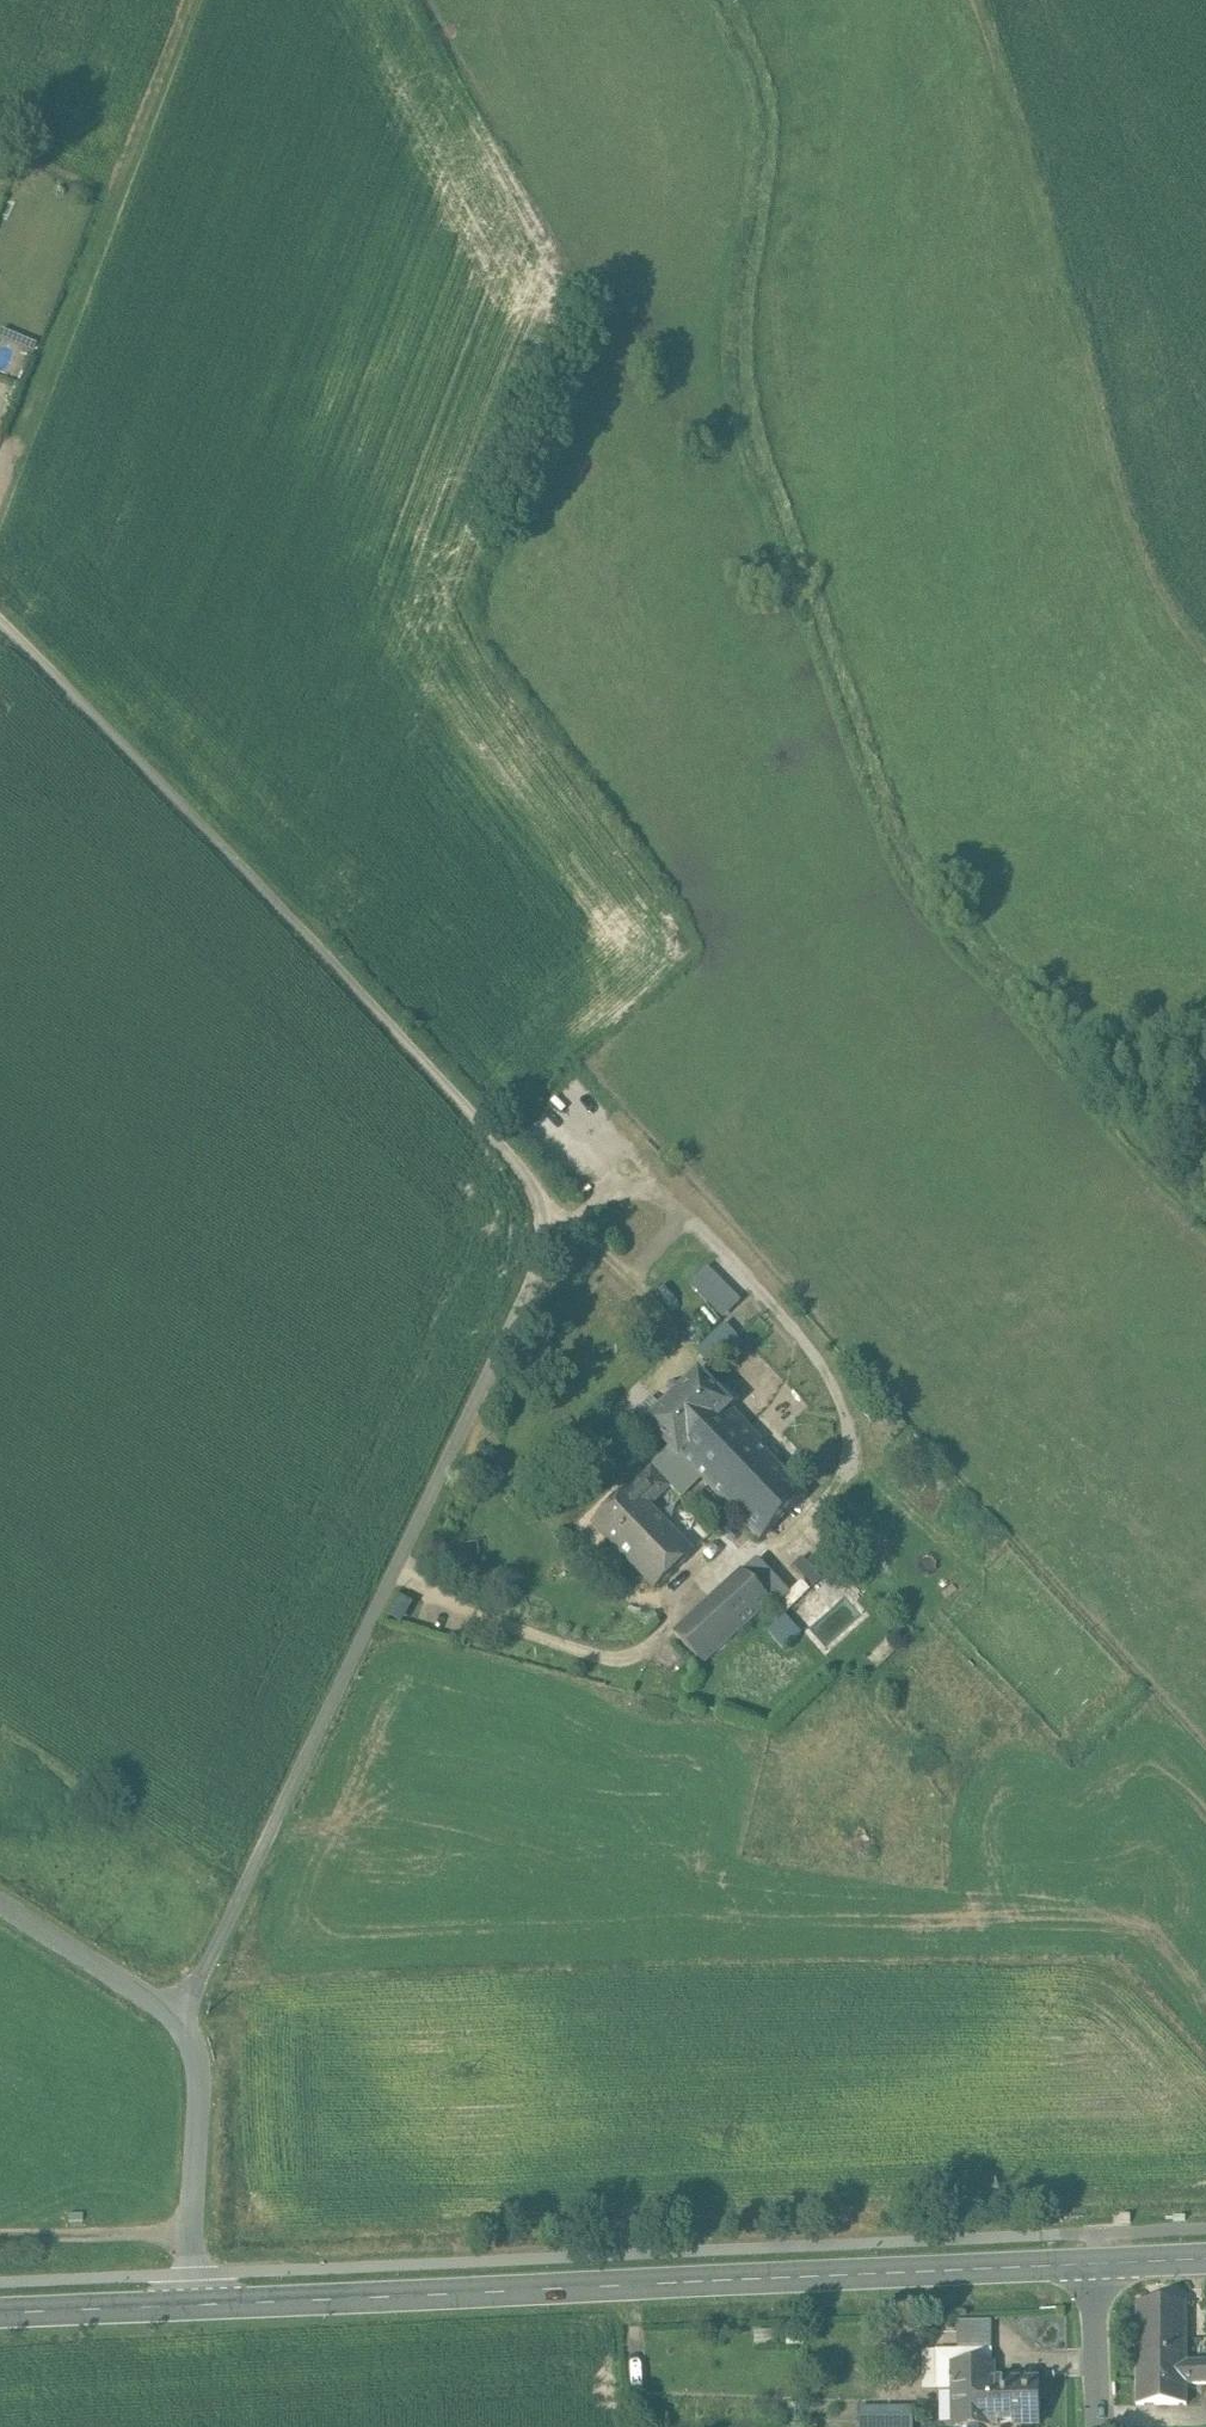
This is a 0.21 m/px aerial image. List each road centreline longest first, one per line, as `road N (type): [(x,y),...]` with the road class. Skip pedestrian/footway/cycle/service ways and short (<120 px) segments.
road 1 (unclassified): [(181,2017),(231,1927),(453,1454),(526,1286),(543,1208),(521,1163),(0,612)]
road 2 (secondary): [(187,2304),(1082,2265)]
road 3 (track): [(0,475),(185,0)]
road 4 (unclassified): [(181,2017),(209,2046),(219,2086),(187,2304)]
road 5 (unclassified): [(0,1899),(181,2017)]
road 6 (track): [(0,2225),(197,2223)]
road 7 (secondary): [(0,2312),(187,2304)]
road 8 (residential): [(1082,2265),(1090,2426)]
road 9 (secondary): [(1082,2265),(1205,2259)]

